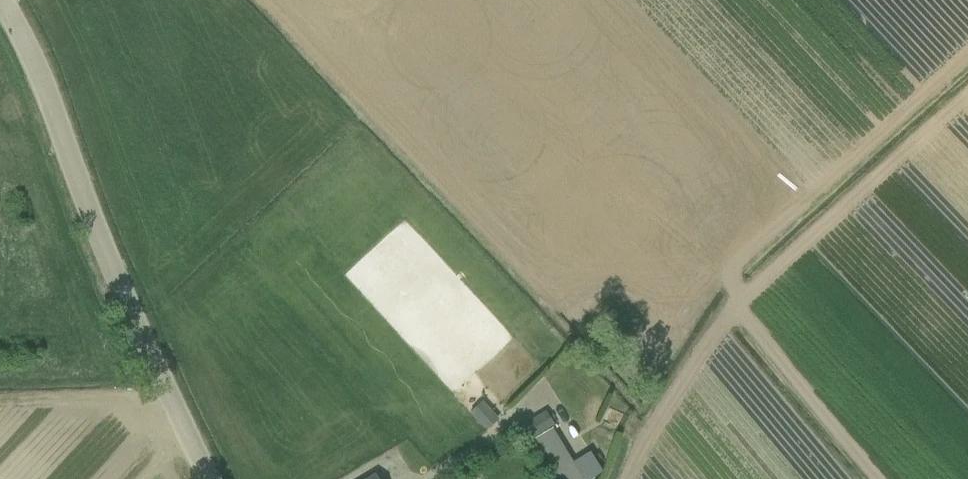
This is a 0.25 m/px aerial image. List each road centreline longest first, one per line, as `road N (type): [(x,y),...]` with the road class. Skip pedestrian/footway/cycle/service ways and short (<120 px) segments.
road 1 (unclassified): [(202,478),(162,397),(40,75),(1,0)]

